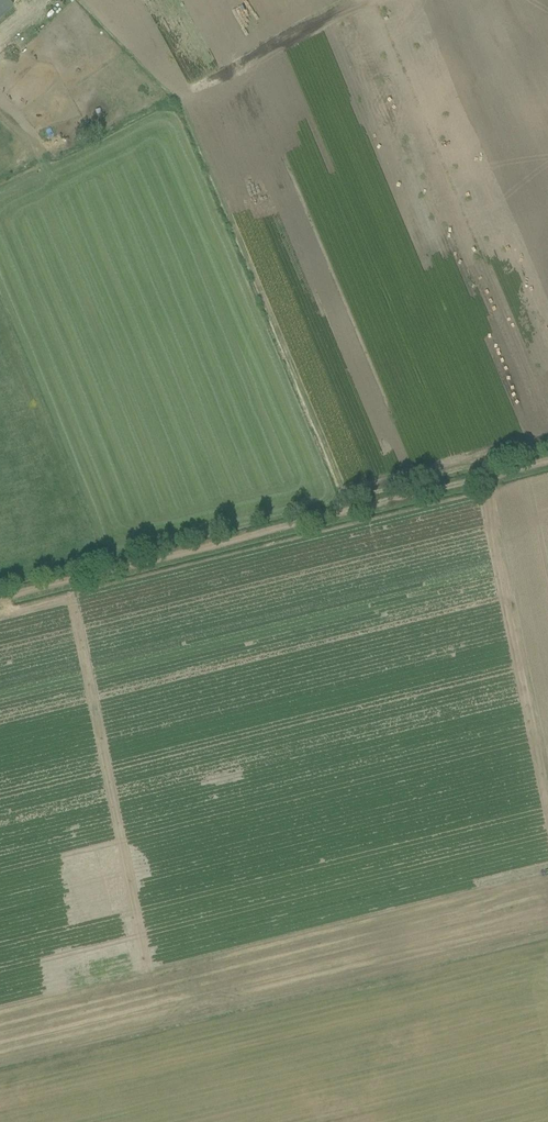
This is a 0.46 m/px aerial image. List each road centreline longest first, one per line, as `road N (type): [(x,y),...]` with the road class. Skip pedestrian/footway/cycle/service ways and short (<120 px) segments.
road 1 (track): [(547,796),(378,0)]
road 2 (track): [(0,596),(547,460)]

